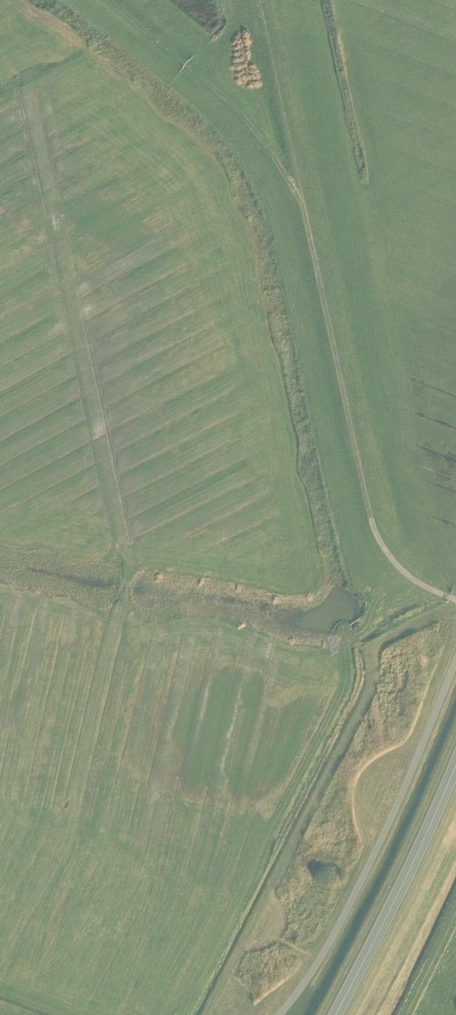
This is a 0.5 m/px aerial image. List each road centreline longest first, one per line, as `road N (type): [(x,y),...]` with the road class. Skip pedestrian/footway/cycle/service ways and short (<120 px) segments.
road 1 (track): [(261,0),(372,525),(399,569),(455,604)]
road 2 (unclassified): [(278,1014),(319,961),(360,884),(455,655)]
road 3 (track): [(114,0),(233,103),(303,196)]
road 4 (trunk): [(342,1014),(455,771)]

